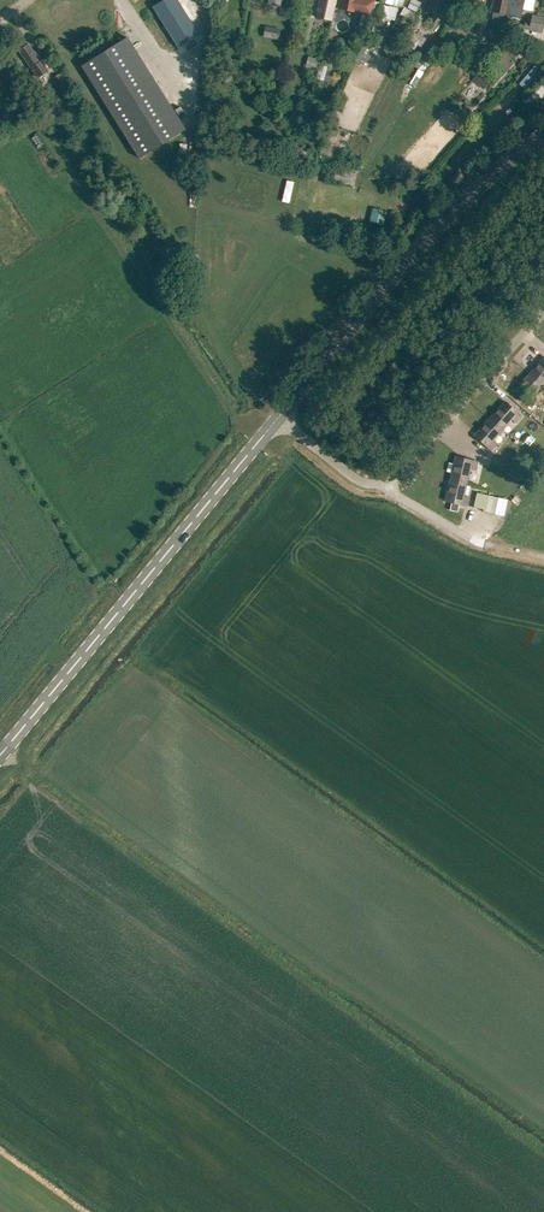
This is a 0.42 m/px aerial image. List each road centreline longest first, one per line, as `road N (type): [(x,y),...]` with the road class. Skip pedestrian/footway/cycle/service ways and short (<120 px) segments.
road 1 (secondary): [(0,755),(277,419)]
road 2 (secondary): [(277,419),(430,235),(543,133)]
road 3 (residential): [(387,488),(543,310)]
road 4 (residential): [(543,558),(477,543),(387,488)]
road 5 (residential): [(277,419),(348,478),(387,488)]

